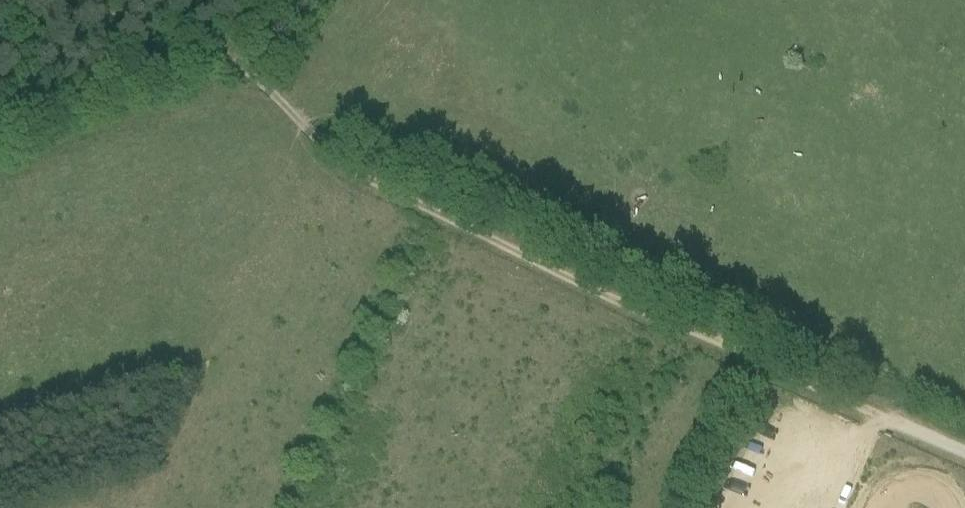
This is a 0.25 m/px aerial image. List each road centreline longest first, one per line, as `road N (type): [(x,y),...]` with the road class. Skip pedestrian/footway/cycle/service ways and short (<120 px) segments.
road 1 (track): [(760,346),(392,180),(316,132),(233,49)]
road 2 (track): [(233,49),(0,132)]
road 3 (track): [(964,443),(760,346)]

